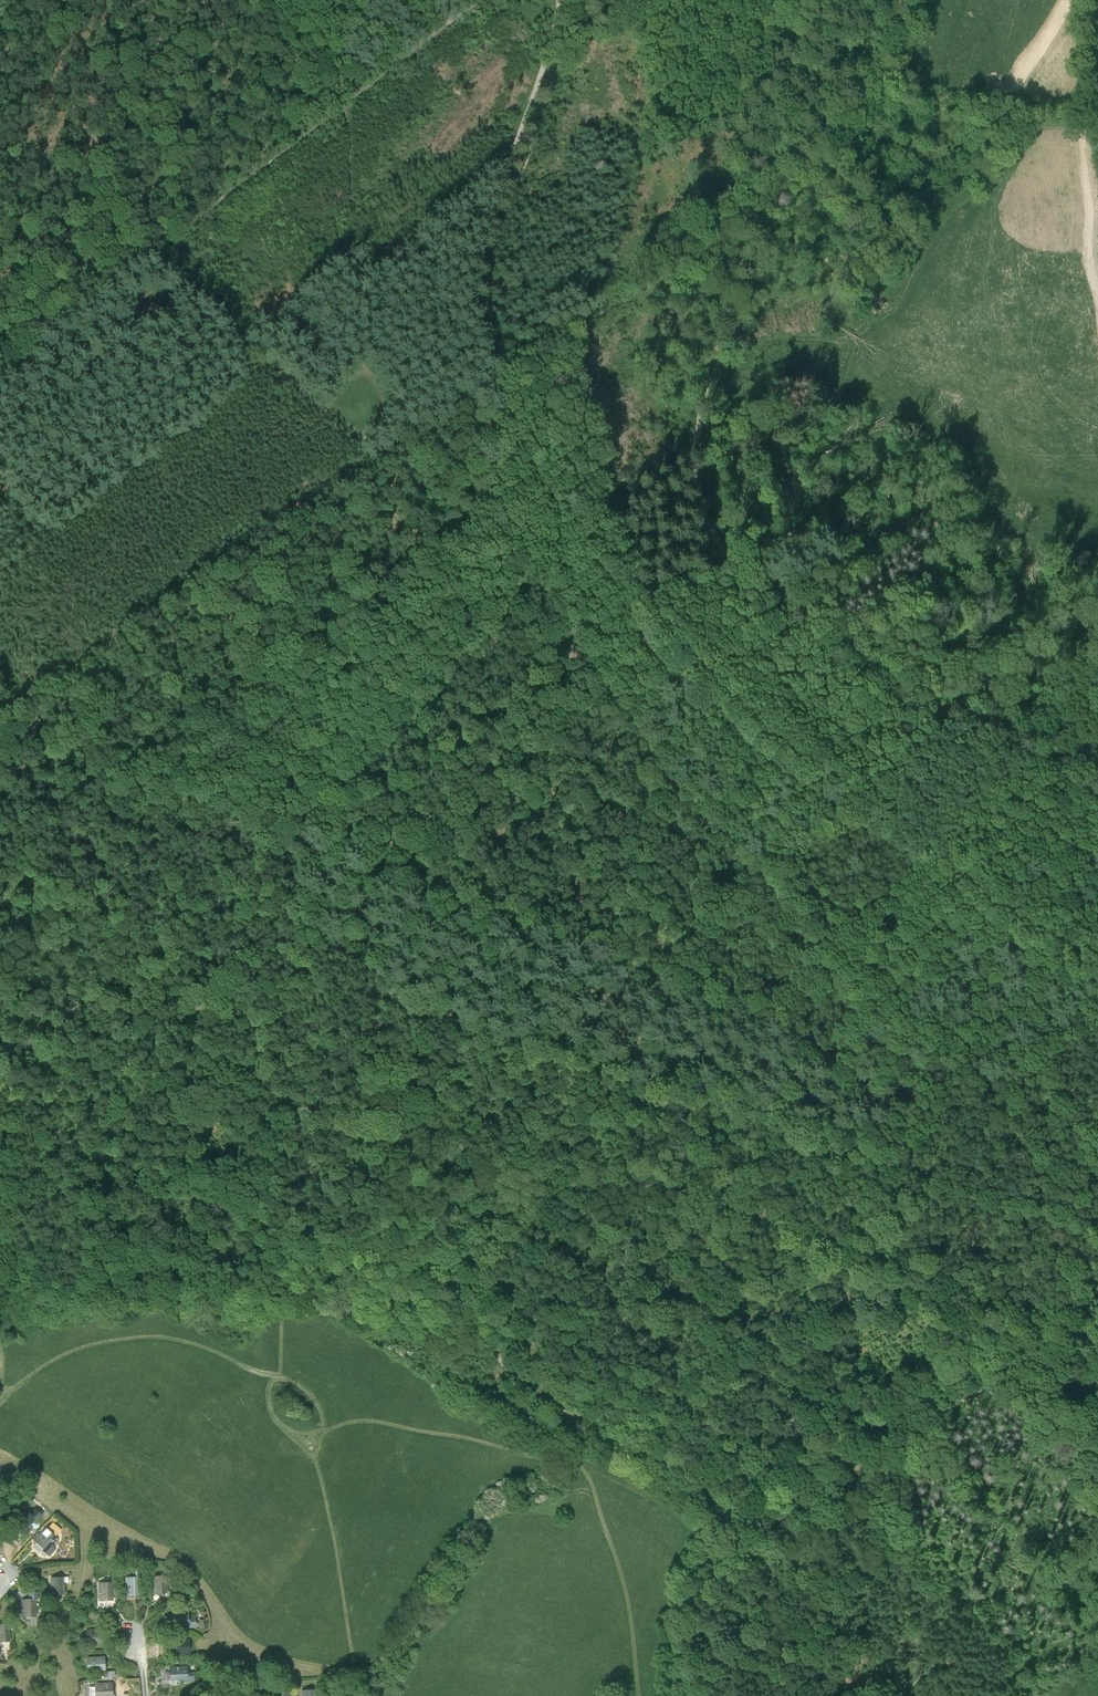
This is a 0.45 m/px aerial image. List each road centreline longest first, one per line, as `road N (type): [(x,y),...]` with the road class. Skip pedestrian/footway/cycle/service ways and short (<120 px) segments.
road 1 (track): [(780,0),(774,184),(729,304),(697,442),(695,476),(713,535),(756,588),(872,676),(1097,796)]
road 2 (track): [(894,1054),(757,867),(596,689),(507,547),(478,454),(493,359)]
road 3 (track): [(826,1589),(807,1584),(514,1372),(438,1275),(230,1200)]
road 4 (track): [(308,814),(379,828),(423,878),(458,899),(643,962),(811,1043),(894,1054)]
road 5 (track): [(561,1183),(477,1155),(300,1032),(150,999),(0,979)]
road 6 (track): [(1086,1307),(1031,1303),(701,1192),(561,1183)]
road 7 (track): [(1086,1307),(944,1418),(924,1447),(917,1498),(902,1523),(826,1589)]
road 8 (track): [(493,359),(472,289),(477,252),(544,65),(558,0)]
road 9 (track): [(0,680),(36,719),(163,792),(208,809),(308,814)]
road 10 (track): [(230,1200),(0,1123)]
road 11 (track): [(1029,113),(983,175),(927,216),(893,295)]
road 12 (track): [(894,1054),(1030,1088),(1097,1122)]
road 13 (track): [(350,96),(299,47),(272,0)]

